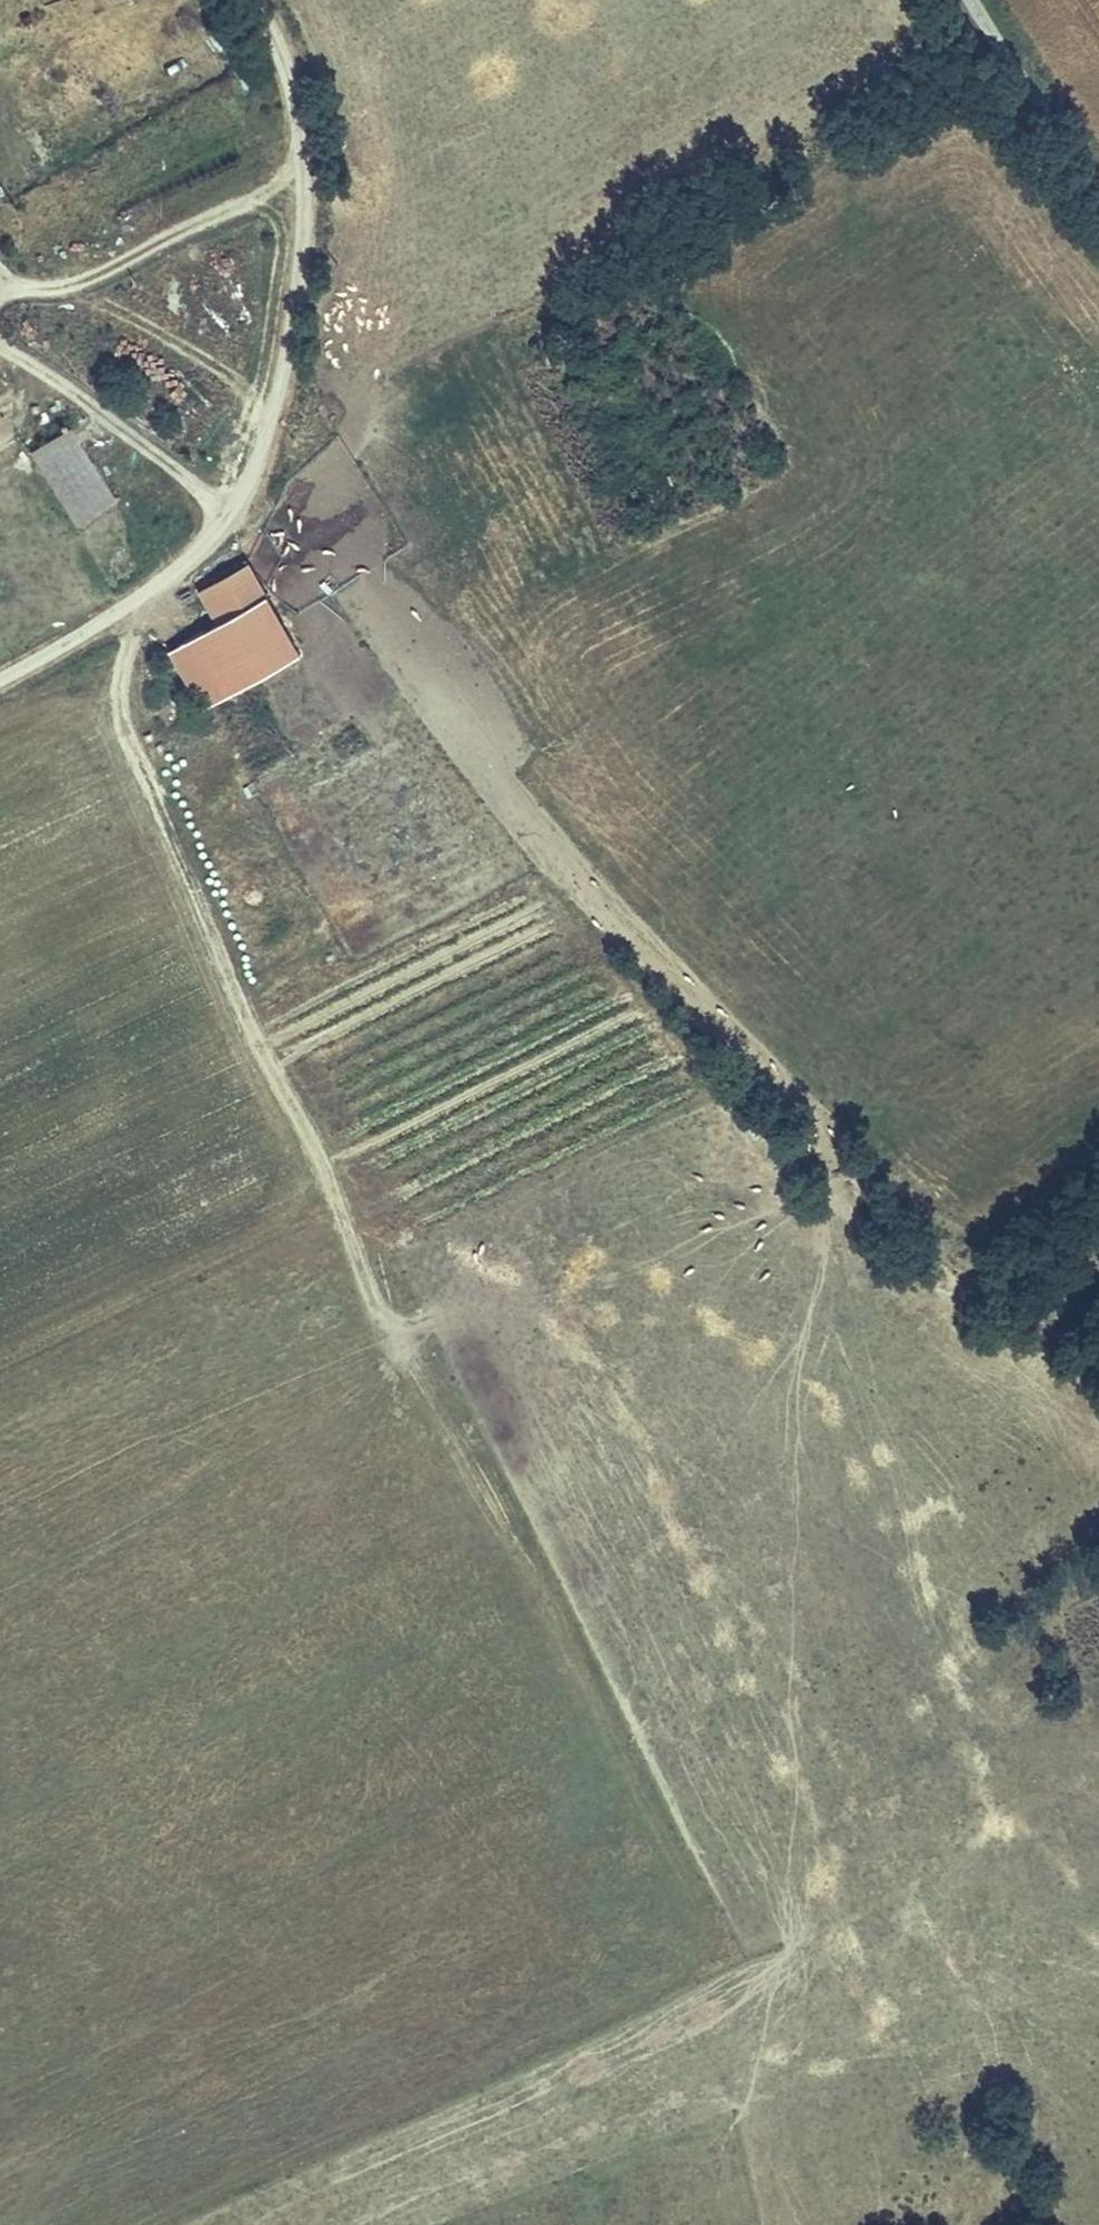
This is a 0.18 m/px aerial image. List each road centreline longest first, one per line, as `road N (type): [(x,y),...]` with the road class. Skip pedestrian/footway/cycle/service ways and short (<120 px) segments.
road 1 (track): [(0,669),(185,562),(292,316),(297,110),(242,0)]
road 2 (unclassified): [(972,0),(1098,195)]

